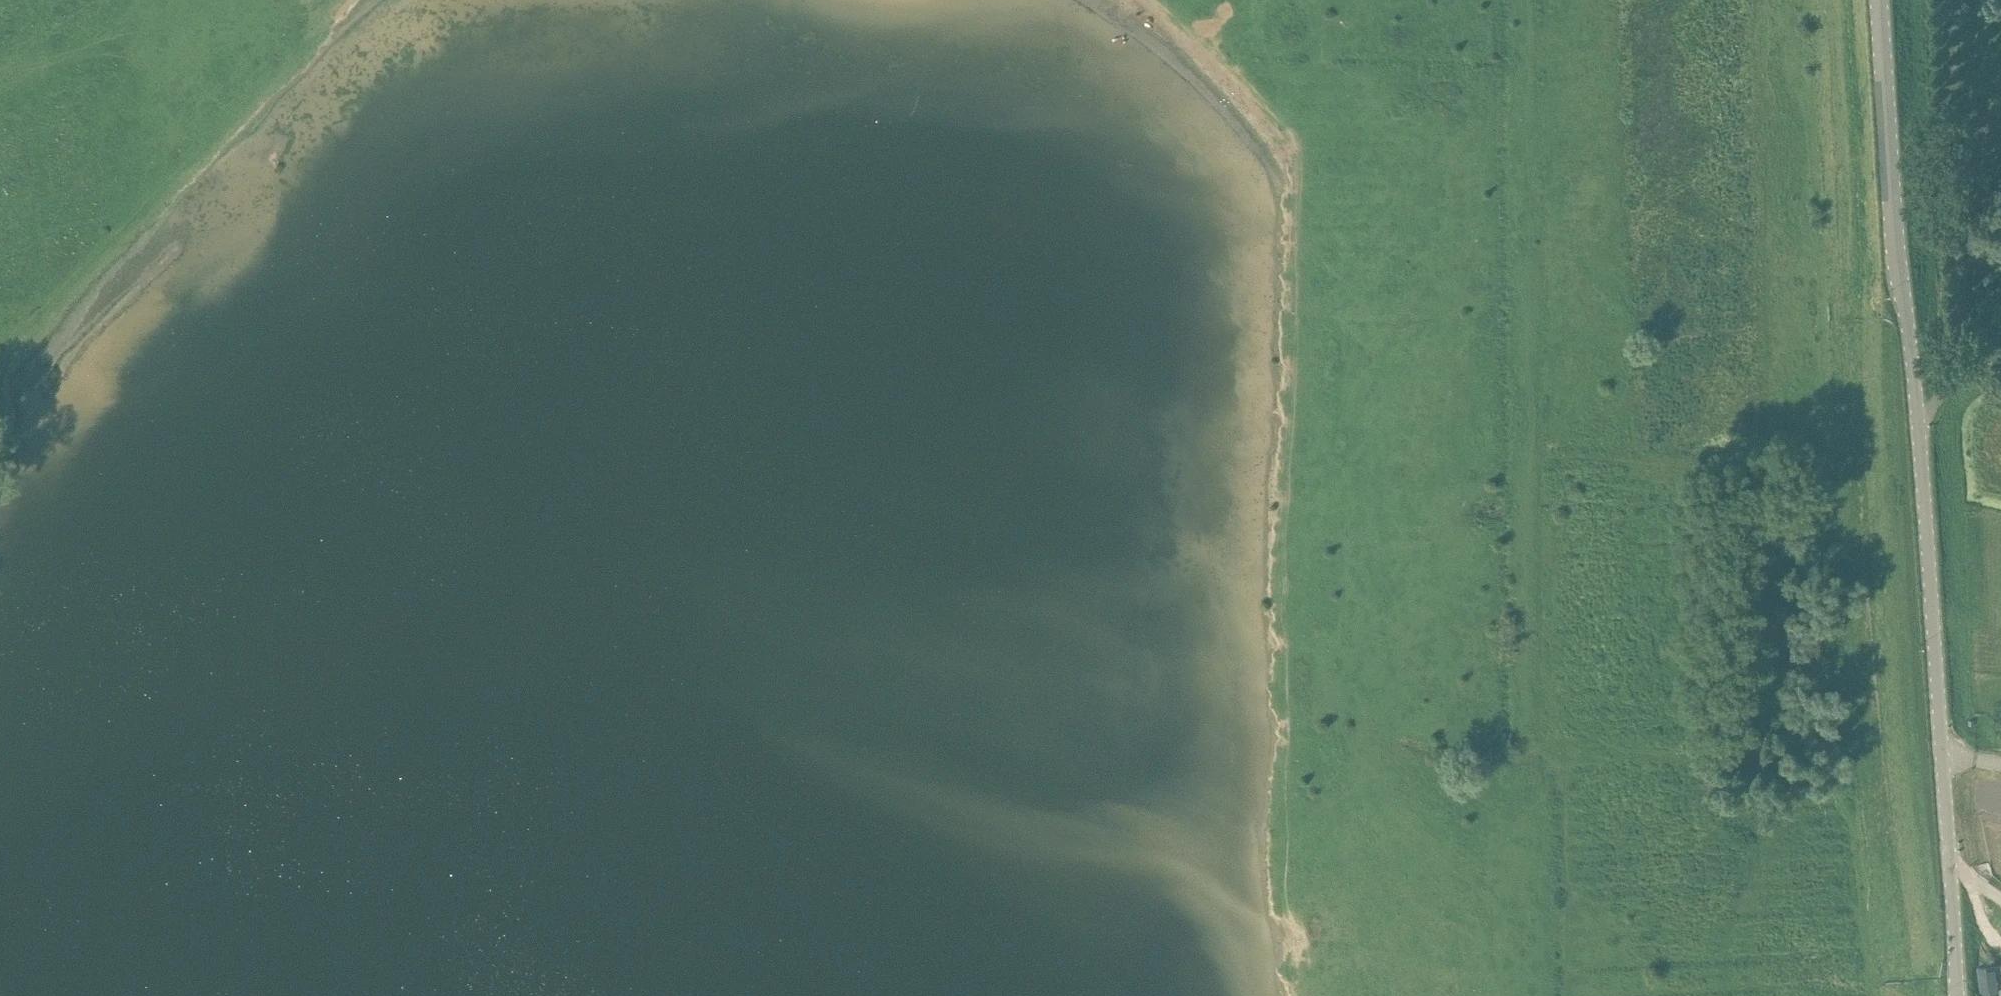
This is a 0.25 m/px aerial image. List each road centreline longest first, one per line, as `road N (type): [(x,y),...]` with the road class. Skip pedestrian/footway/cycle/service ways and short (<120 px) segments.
road 1 (tertiary): [(1958,995),(1879,0)]

